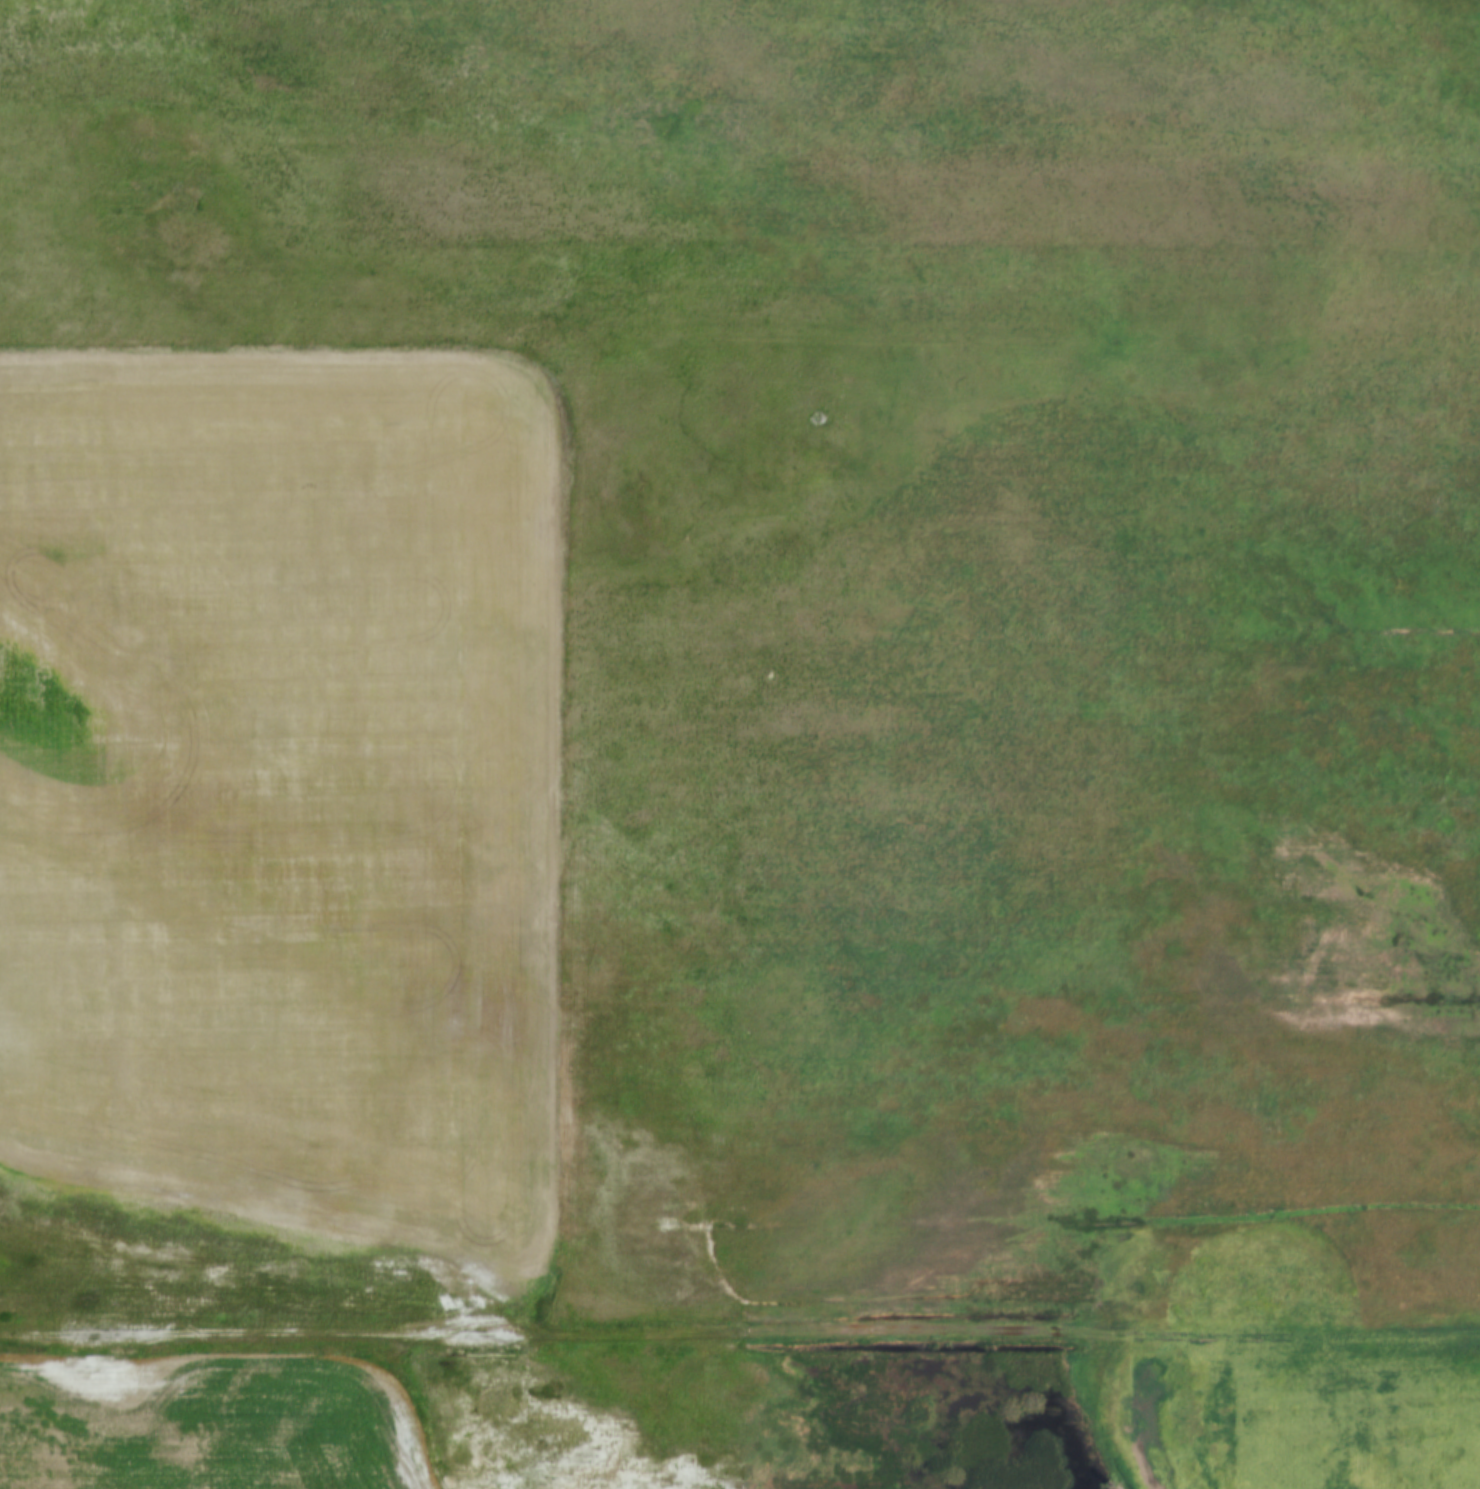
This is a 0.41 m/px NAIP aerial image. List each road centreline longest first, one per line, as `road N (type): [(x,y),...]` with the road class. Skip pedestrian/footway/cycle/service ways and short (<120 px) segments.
road 1 (track): [(0,1335),(317,1326),(545,1337),(1479,1337)]

